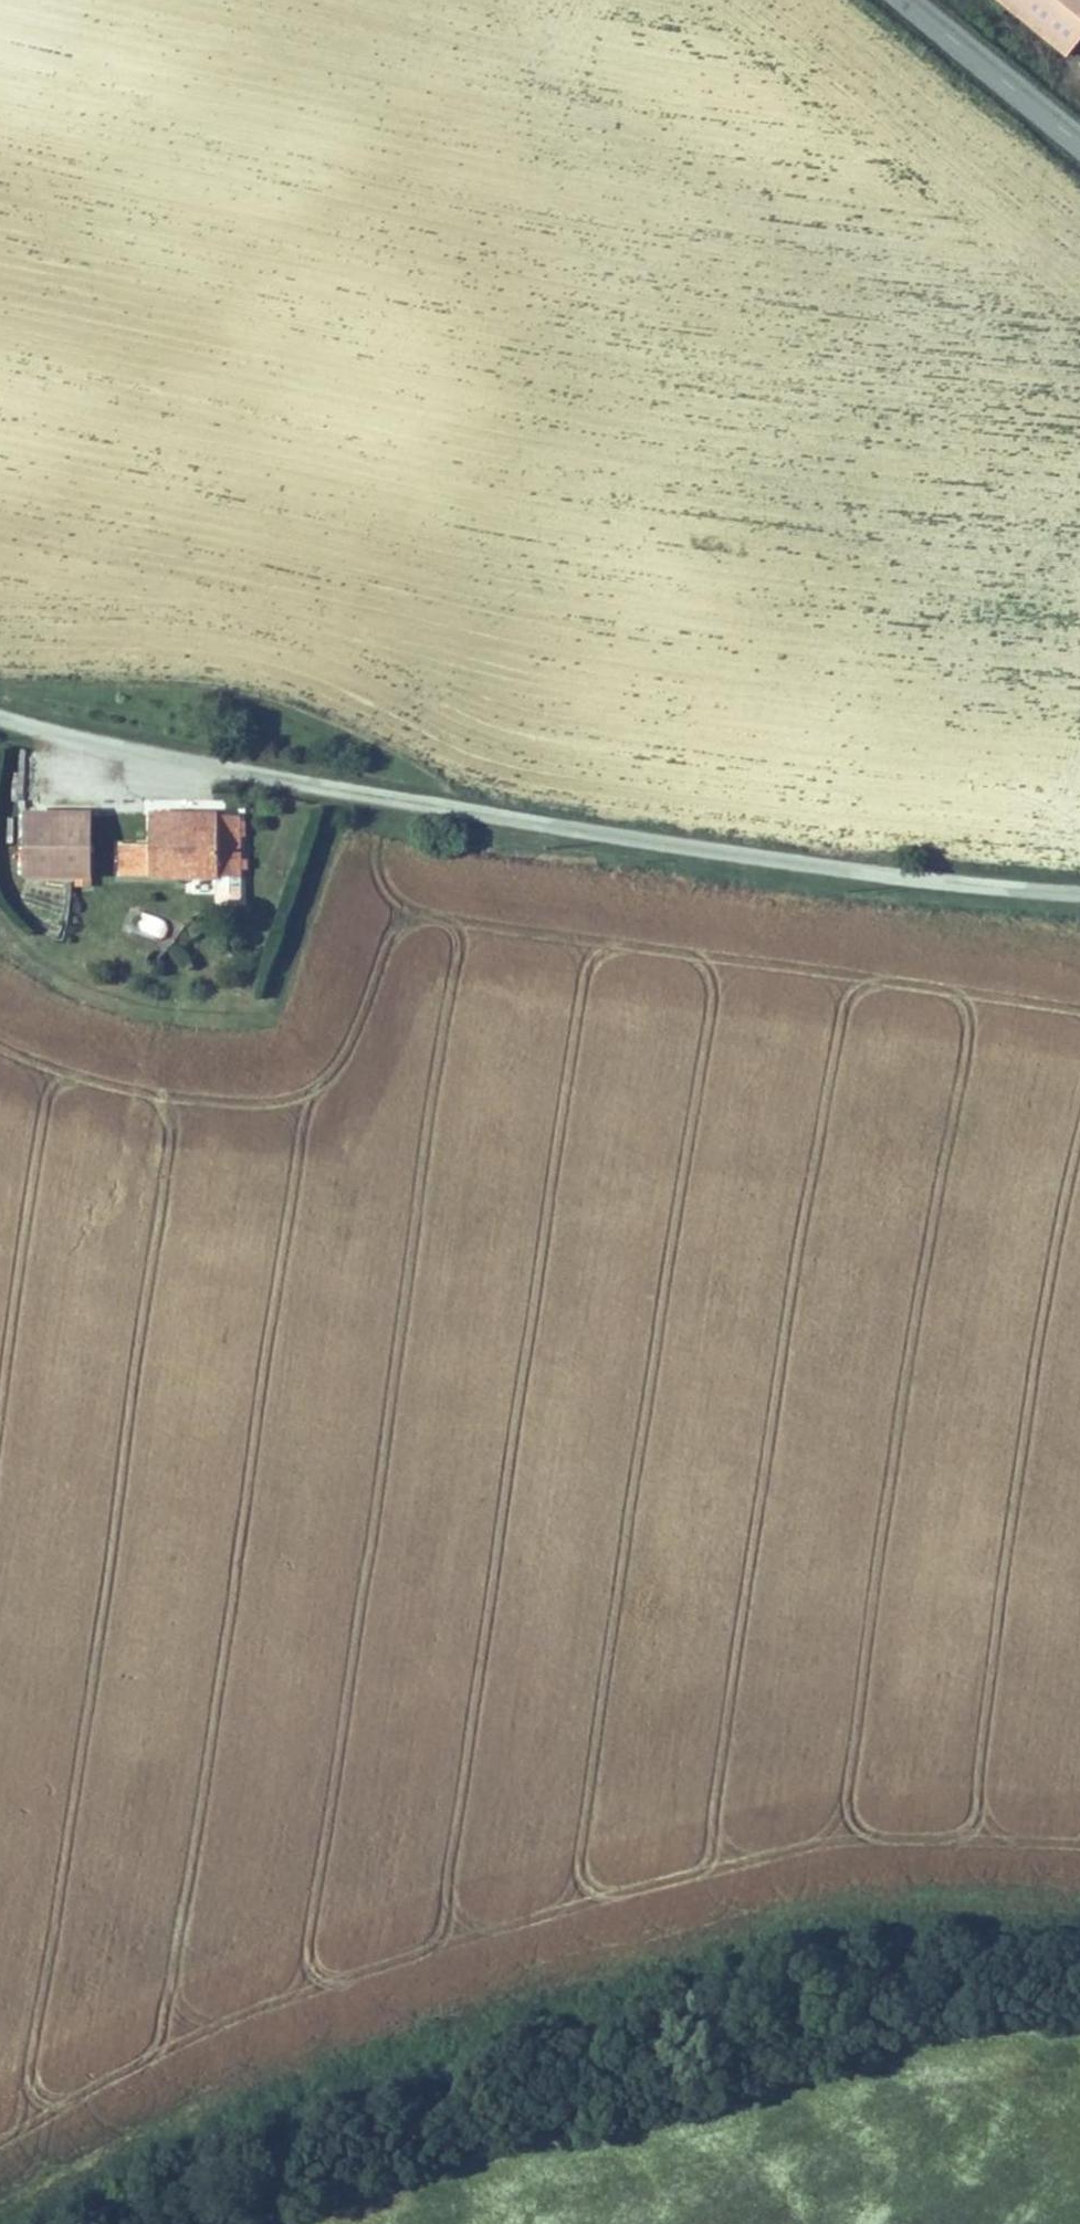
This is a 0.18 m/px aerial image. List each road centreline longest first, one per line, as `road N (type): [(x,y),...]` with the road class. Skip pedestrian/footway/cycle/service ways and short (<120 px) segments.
road 1 (unclassified): [(0,717),(218,767),(630,839),(1079,893)]
road 2 (tertiary): [(1079,142),(907,0)]

